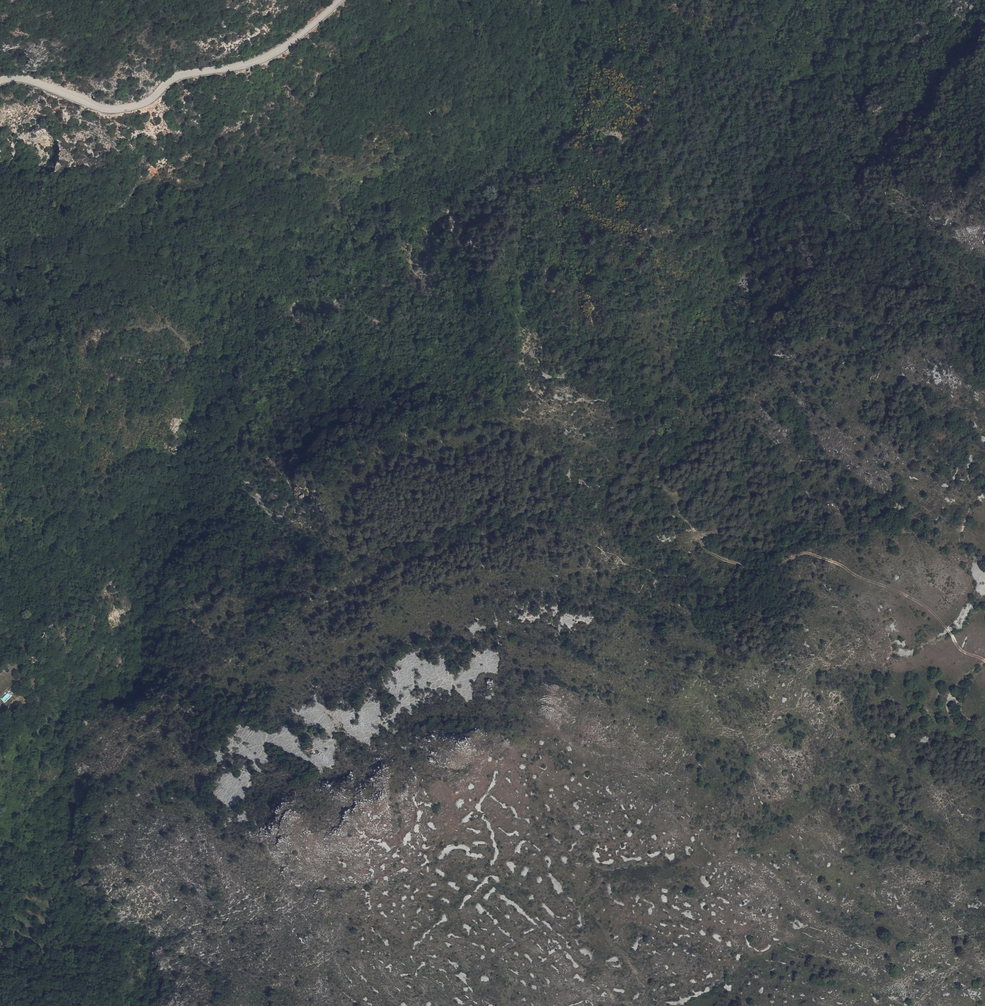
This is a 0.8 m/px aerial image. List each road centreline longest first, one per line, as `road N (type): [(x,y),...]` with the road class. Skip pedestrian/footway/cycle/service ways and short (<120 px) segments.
road 1 (secondary): [(0,81),(27,82),(108,110),(137,106),(182,75),(272,54),(339,0)]
road 2 (track): [(984,660),(957,646),(935,613),(821,555),(800,551),(759,575),(711,553),(691,527)]

